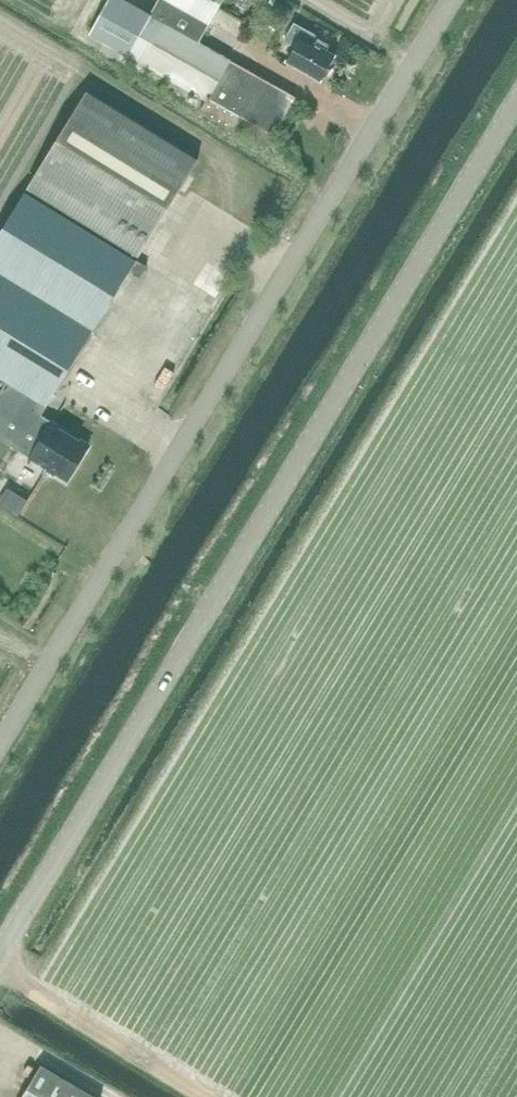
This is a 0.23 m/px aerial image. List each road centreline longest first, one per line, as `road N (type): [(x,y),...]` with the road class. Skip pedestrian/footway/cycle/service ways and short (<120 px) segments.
road 1 (unclassified): [(0,952),(516,106)]
road 2 (unclassified): [(0,748),(453,0)]

